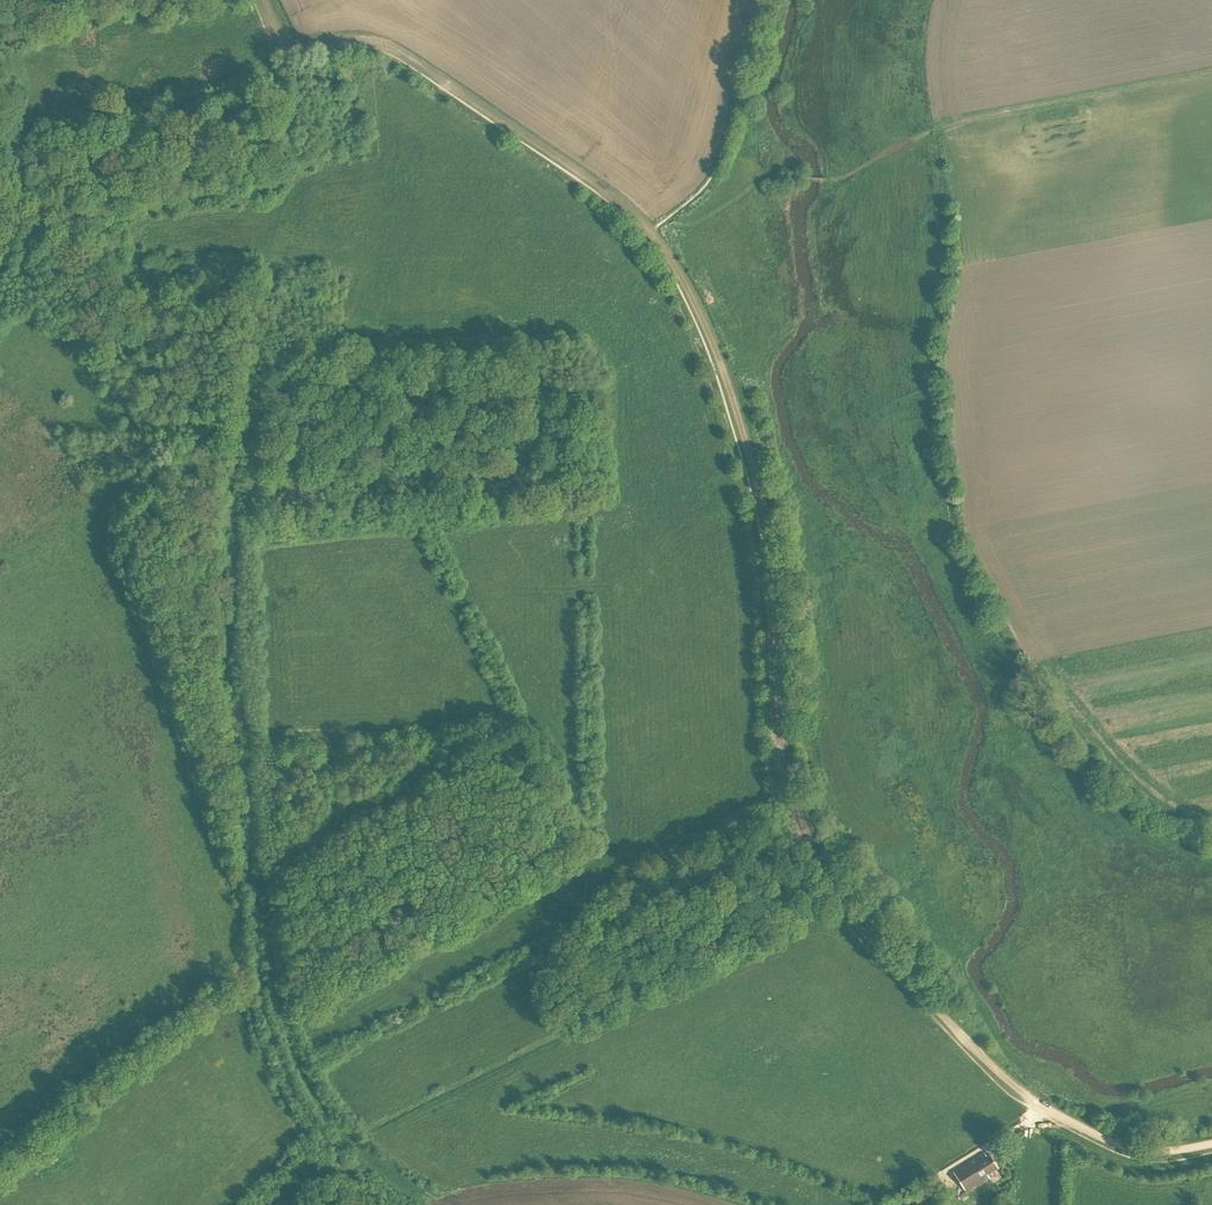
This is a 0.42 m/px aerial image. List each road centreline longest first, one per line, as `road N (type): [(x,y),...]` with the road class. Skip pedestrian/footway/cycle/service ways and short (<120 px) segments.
road 1 (track): [(1211,1145),(1149,1152),(1045,1108),(934,1005),(829,879),(781,748),(774,557),(744,429),(699,312),(651,232)]
road 2 (track): [(651,232),(621,199),(434,69),(372,39),(285,40),(269,0)]
road 3 (track): [(929,129),(1211,75)]

